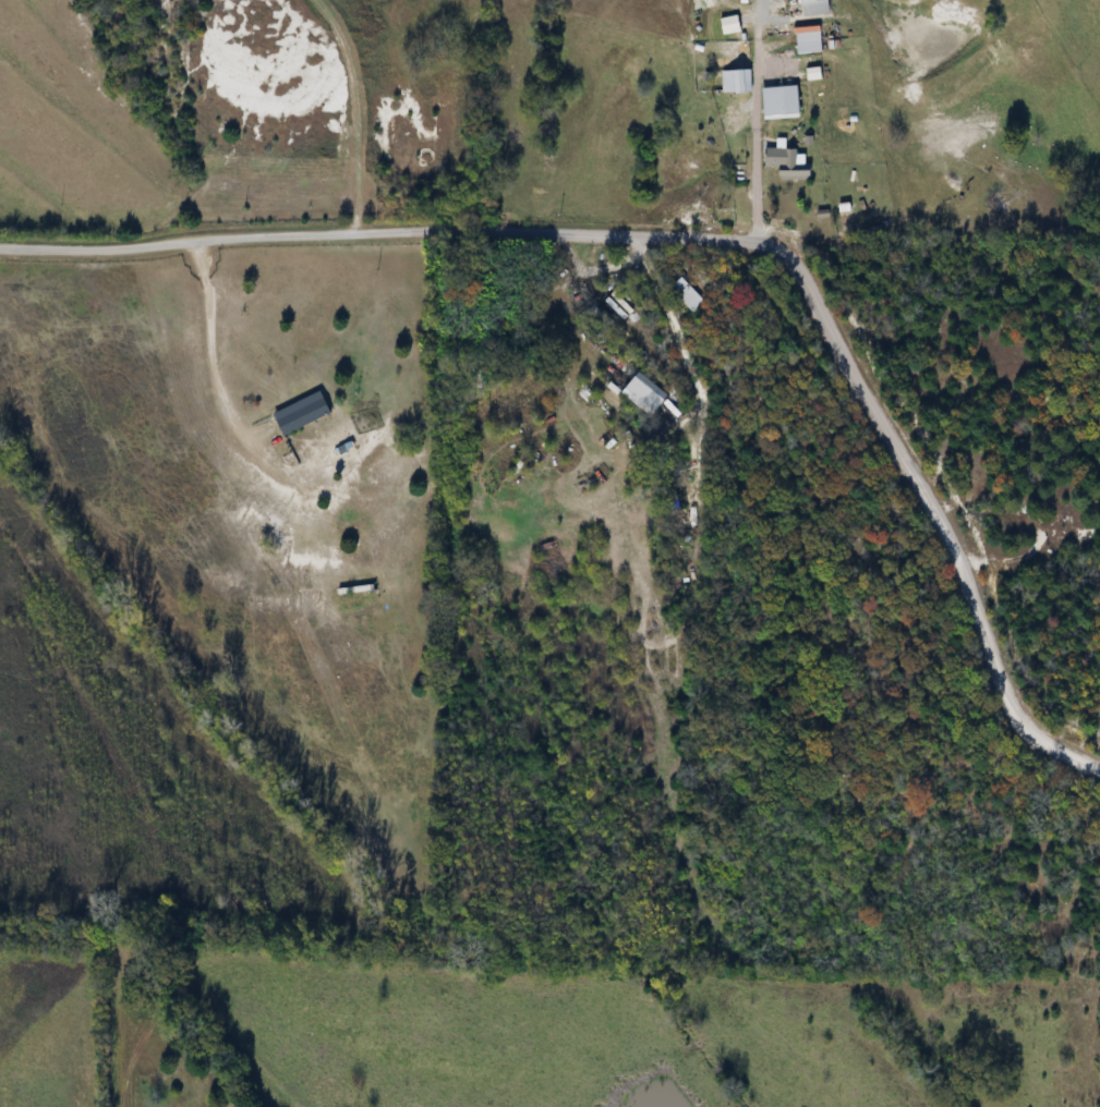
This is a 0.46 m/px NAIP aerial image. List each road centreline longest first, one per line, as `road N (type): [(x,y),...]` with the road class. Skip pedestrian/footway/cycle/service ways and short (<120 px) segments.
road 1 (residential): [(1099,771),(1042,742),(1001,692),(941,523),(838,356),(791,256),(770,244),(448,230),(196,238),(123,248),(0,246)]

